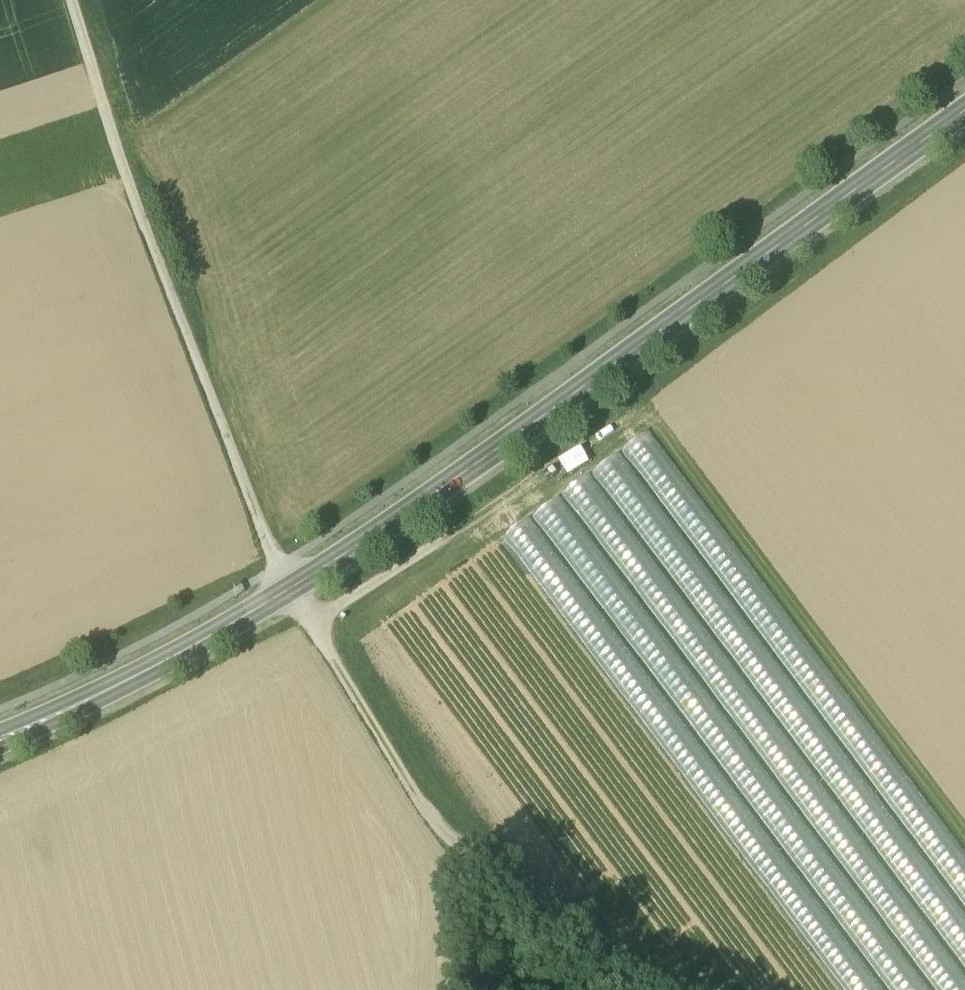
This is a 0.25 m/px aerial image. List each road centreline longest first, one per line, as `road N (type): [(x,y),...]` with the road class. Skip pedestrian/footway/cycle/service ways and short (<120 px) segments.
road 1 (track): [(649,989),(468,862),(437,828),(278,567),(181,322),(70,0)]
road 2 (secondary): [(964,109),(292,587),(0,735)]
road 3 (track): [(313,619),(451,534)]

